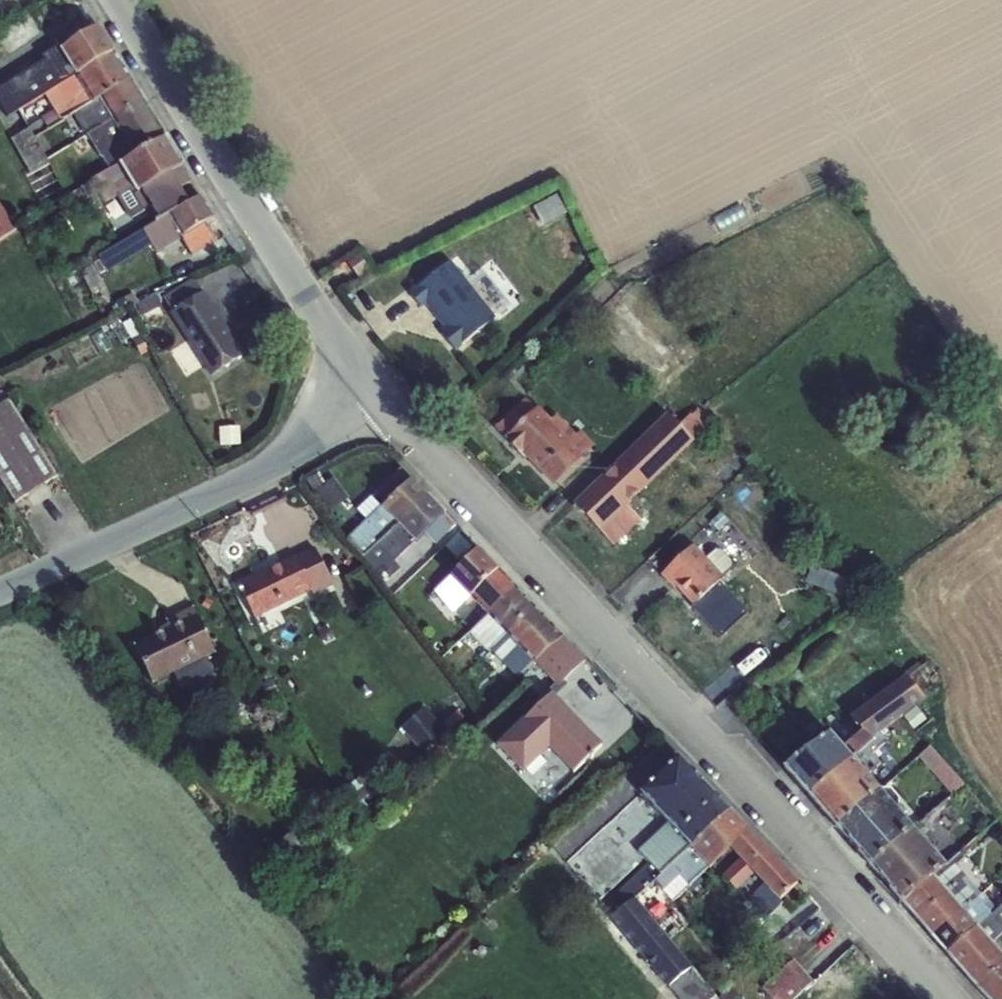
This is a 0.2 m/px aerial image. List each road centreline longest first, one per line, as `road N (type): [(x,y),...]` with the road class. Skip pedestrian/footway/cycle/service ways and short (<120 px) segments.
road 1 (unclassified): [(950,998),(384,409)]
road 2 (unclassified): [(117,0),(256,230),(384,409)]
road 3 (unclassified): [(384,409),(207,497),(0,583)]

